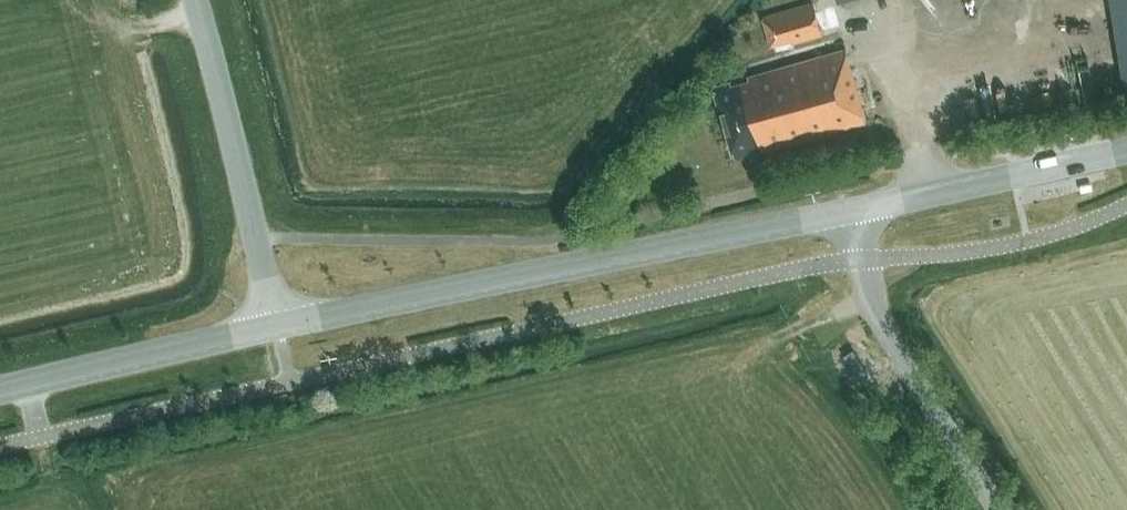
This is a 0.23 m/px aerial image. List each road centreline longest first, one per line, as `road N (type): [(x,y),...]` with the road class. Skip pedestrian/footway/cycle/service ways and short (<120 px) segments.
road 1 (secondary): [(278,325),(849,210)]
road 2 (unclassified): [(1000,509),(879,321),(849,210)]
road 3 (tertiary): [(278,325),(195,0)]
road 4 (secondary): [(0,390),(278,325)]
road 5 (secondary): [(849,210),(1126,150)]

